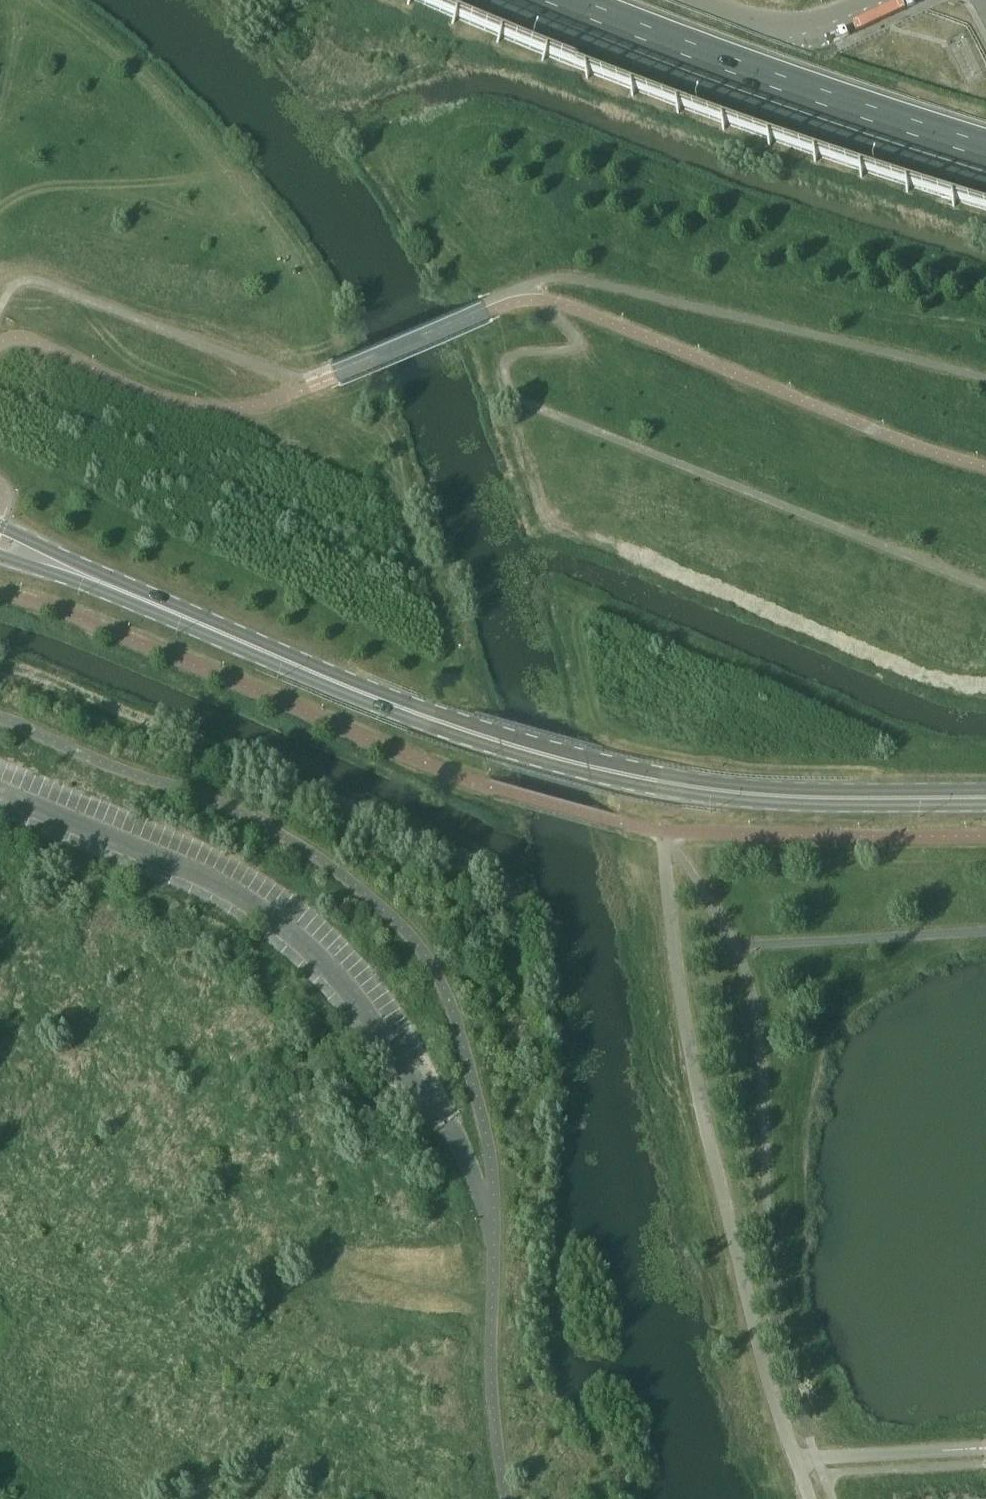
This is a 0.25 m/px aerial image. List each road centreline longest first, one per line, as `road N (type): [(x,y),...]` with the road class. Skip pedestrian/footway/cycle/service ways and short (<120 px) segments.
road 1 (secondary): [(93,580),(383,701),(606,771),(759,792),(985,796)]
road 2 (motorway): [(554,0),(807,95),(985,150)]

